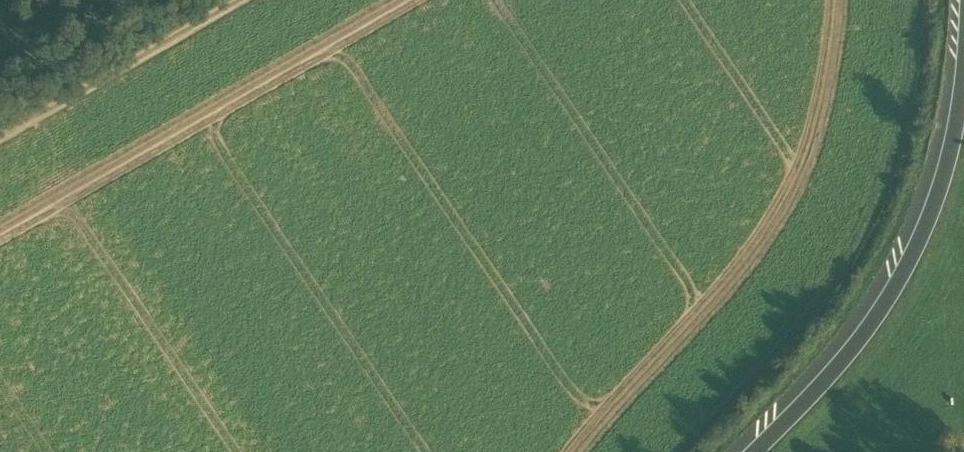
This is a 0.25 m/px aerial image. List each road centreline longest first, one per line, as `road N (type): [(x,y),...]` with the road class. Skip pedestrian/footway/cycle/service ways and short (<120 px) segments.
road 1 (motorway): [(963,68),(958,124),(931,221),(842,364),(759,451)]
road 2 (track): [(0,138),(241,0)]

